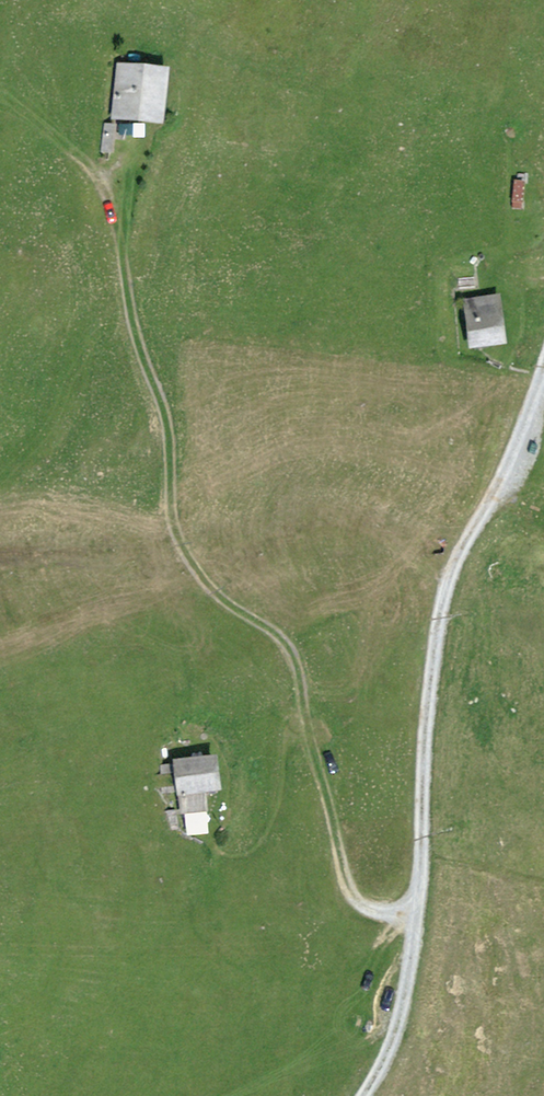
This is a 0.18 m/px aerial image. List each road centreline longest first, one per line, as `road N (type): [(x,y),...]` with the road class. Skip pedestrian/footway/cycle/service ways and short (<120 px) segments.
road 1 (track): [(417,910),(374,908),(349,885),(294,646),(194,560),(172,496),(171,424),(104,186)]
road 2 (track): [(543,369),(448,586),(424,732),(403,1018),(364,1095)]

